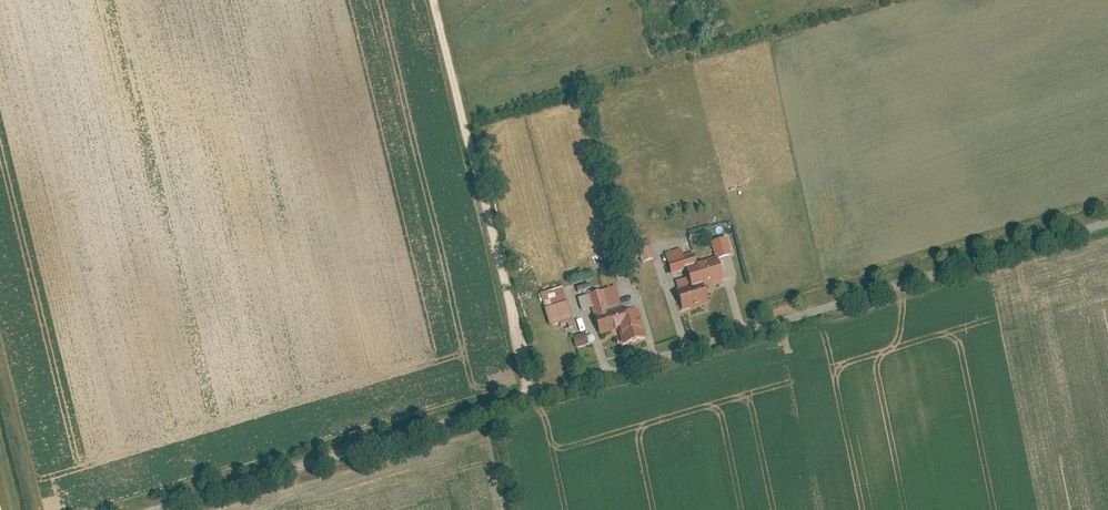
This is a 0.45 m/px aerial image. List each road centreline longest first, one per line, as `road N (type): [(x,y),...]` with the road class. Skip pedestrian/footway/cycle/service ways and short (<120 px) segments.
road 1 (unclassified): [(1107,215),(158,509)]
road 2 (track): [(533,395),(431,0)]

